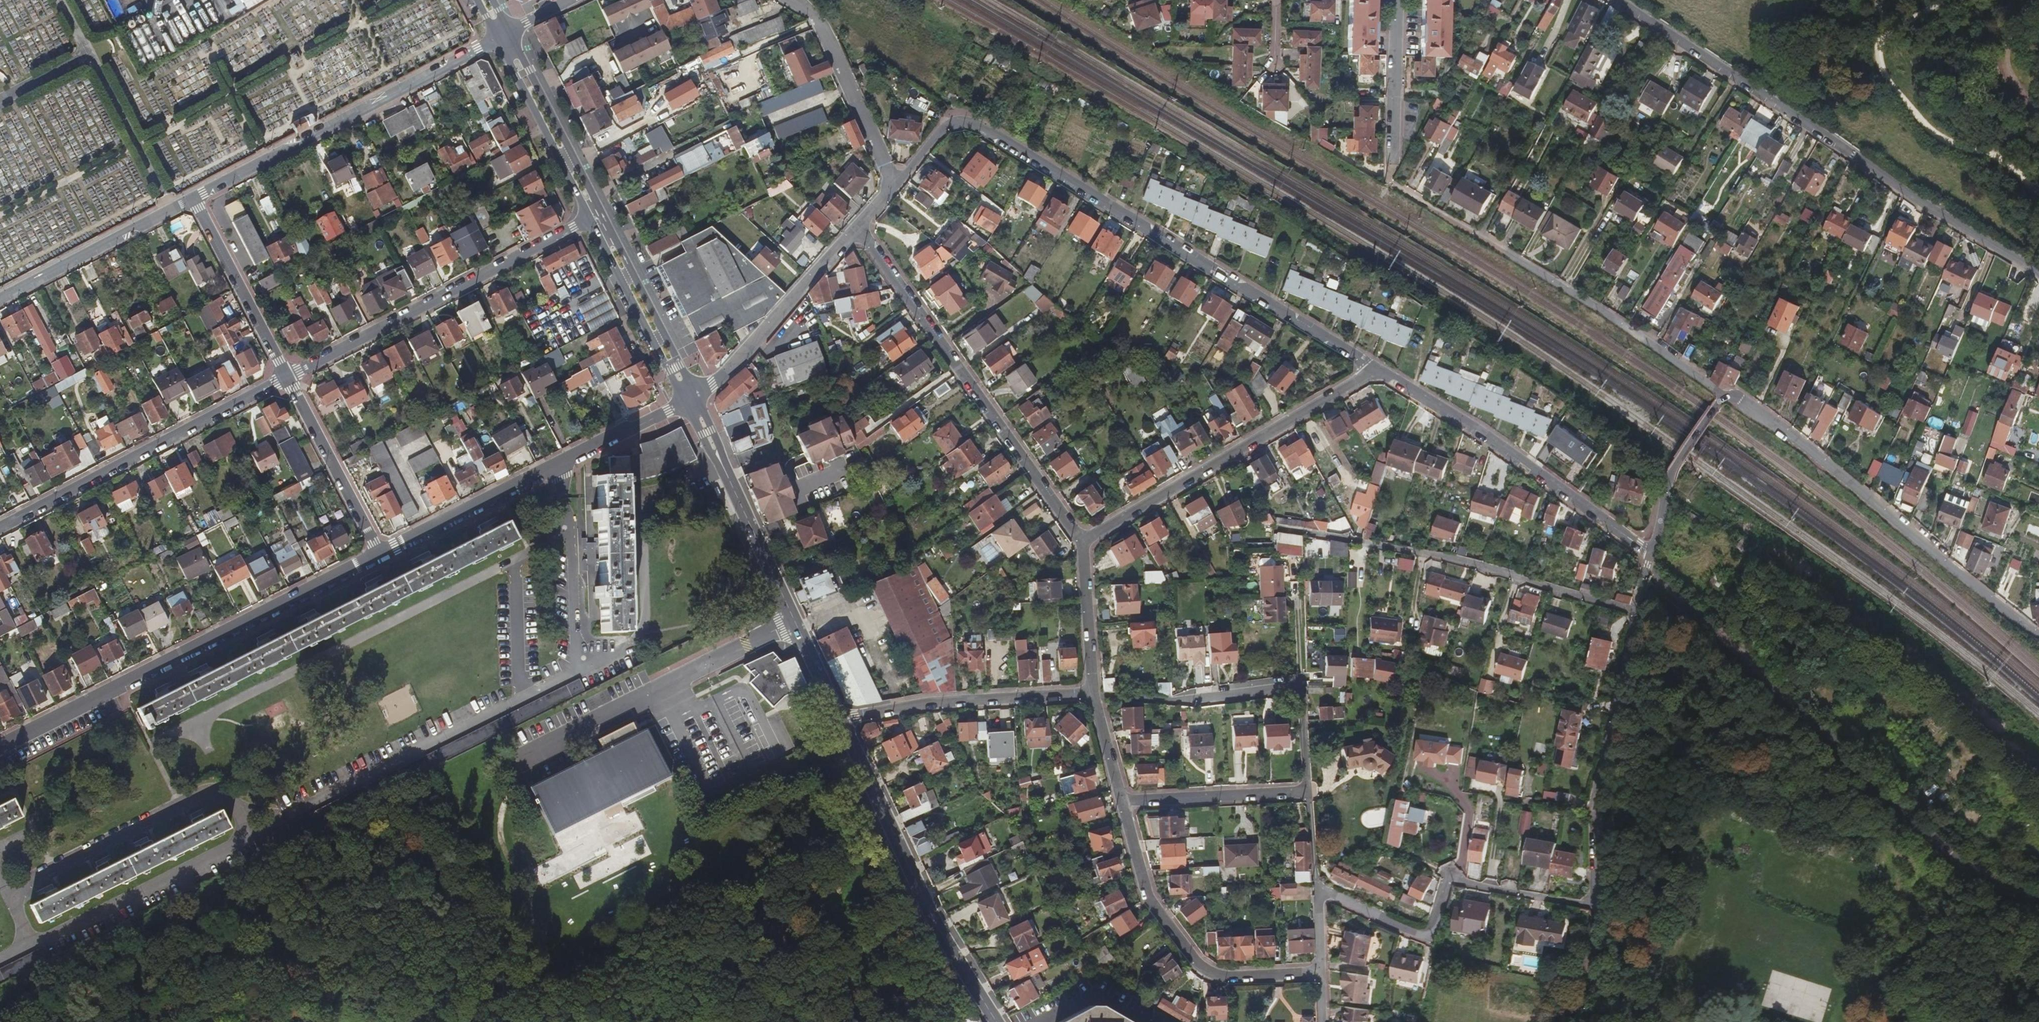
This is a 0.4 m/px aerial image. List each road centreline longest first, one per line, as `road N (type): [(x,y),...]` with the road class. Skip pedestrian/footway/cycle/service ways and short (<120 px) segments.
road 1 (residential): [(1319,890),(1431,939),(1445,876),(1596,907),(1600,767),(1638,611)]
road 2 (residential): [(893,186),(944,126),(968,123),(1372,369)]
road 3 (residential): [(2038,275),(1616,0)]
road 4 (residential): [(0,745),(380,552)]
road 5 (residential): [(1392,182),(1726,396)]
road 6 (residential): [(1726,396),(1843,477),(1954,579),(2038,628)]
road 7 (residential): [(1080,543),(859,227)]
road 8 (residential): [(1283,530),(1424,554),(1638,611)]
road 9 (secondary): [(691,399),(841,720)]
road 10 (residential): [(597,216),(288,376)]
road 11 (residential): [(380,552),(691,399)]
road 12 (residential): [(194,199),(499,35)]
road 13 (secondary): [(841,720),(930,908),(999,1021)]
road 14 (residential): [(1372,369),(1080,543)]
road 15 (residential): [(1372,369),(1537,469),(1650,554)]
road 16 (residential): [(288,376),(0,528)]
road 17 (residential): [(1091,695),(1179,701),(1297,686),(1309,793)]
road 18 (residential): [(1119,805),(1147,899),(1190,961),(1217,979),(1322,974)]
road 19 (residential): [(1091,695),(919,705),(841,720)]
road 20 (residential): [(691,399),(731,368),(859,227)]
road 21 (residential): [(893,186),(823,26),(789,0)]
road 22 (residential): [(0,296),(194,199)]
road 23 (secondary): [(499,35),(597,216)]
road 24 (secondary): [(597,216),(691,399)]
road 25 (residential): [(194,199),(288,376)]
road 26 (residential): [(288,376),(380,552)]
road 27 (residential): [(1309,793),(1119,805)]
road 28 (residential): [(1392,182),(1396,0)]
road 29 (residential): [(1650,554),(1676,465),(1726,396)]
road 30 (residential): [(1080,543),(1091,695)]

